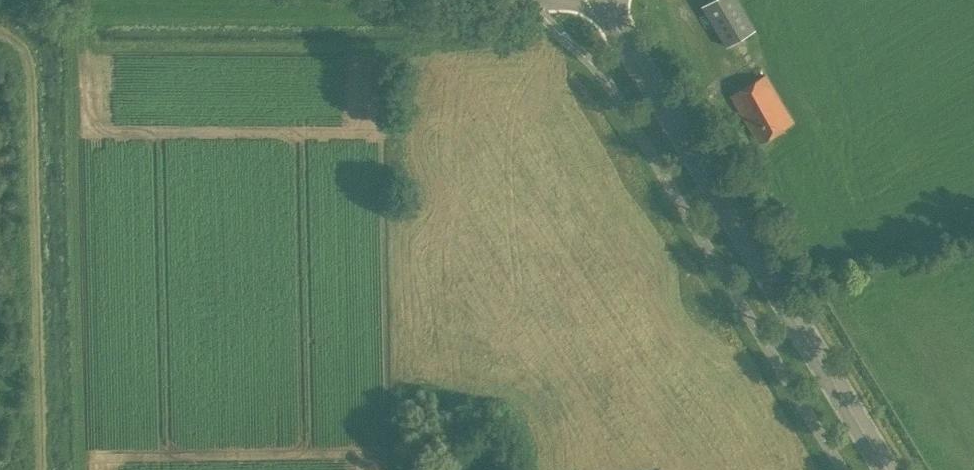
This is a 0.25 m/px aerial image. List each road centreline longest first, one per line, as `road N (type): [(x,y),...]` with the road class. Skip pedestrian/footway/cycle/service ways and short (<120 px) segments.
road 1 (secondary): [(886,469),(594,0)]

